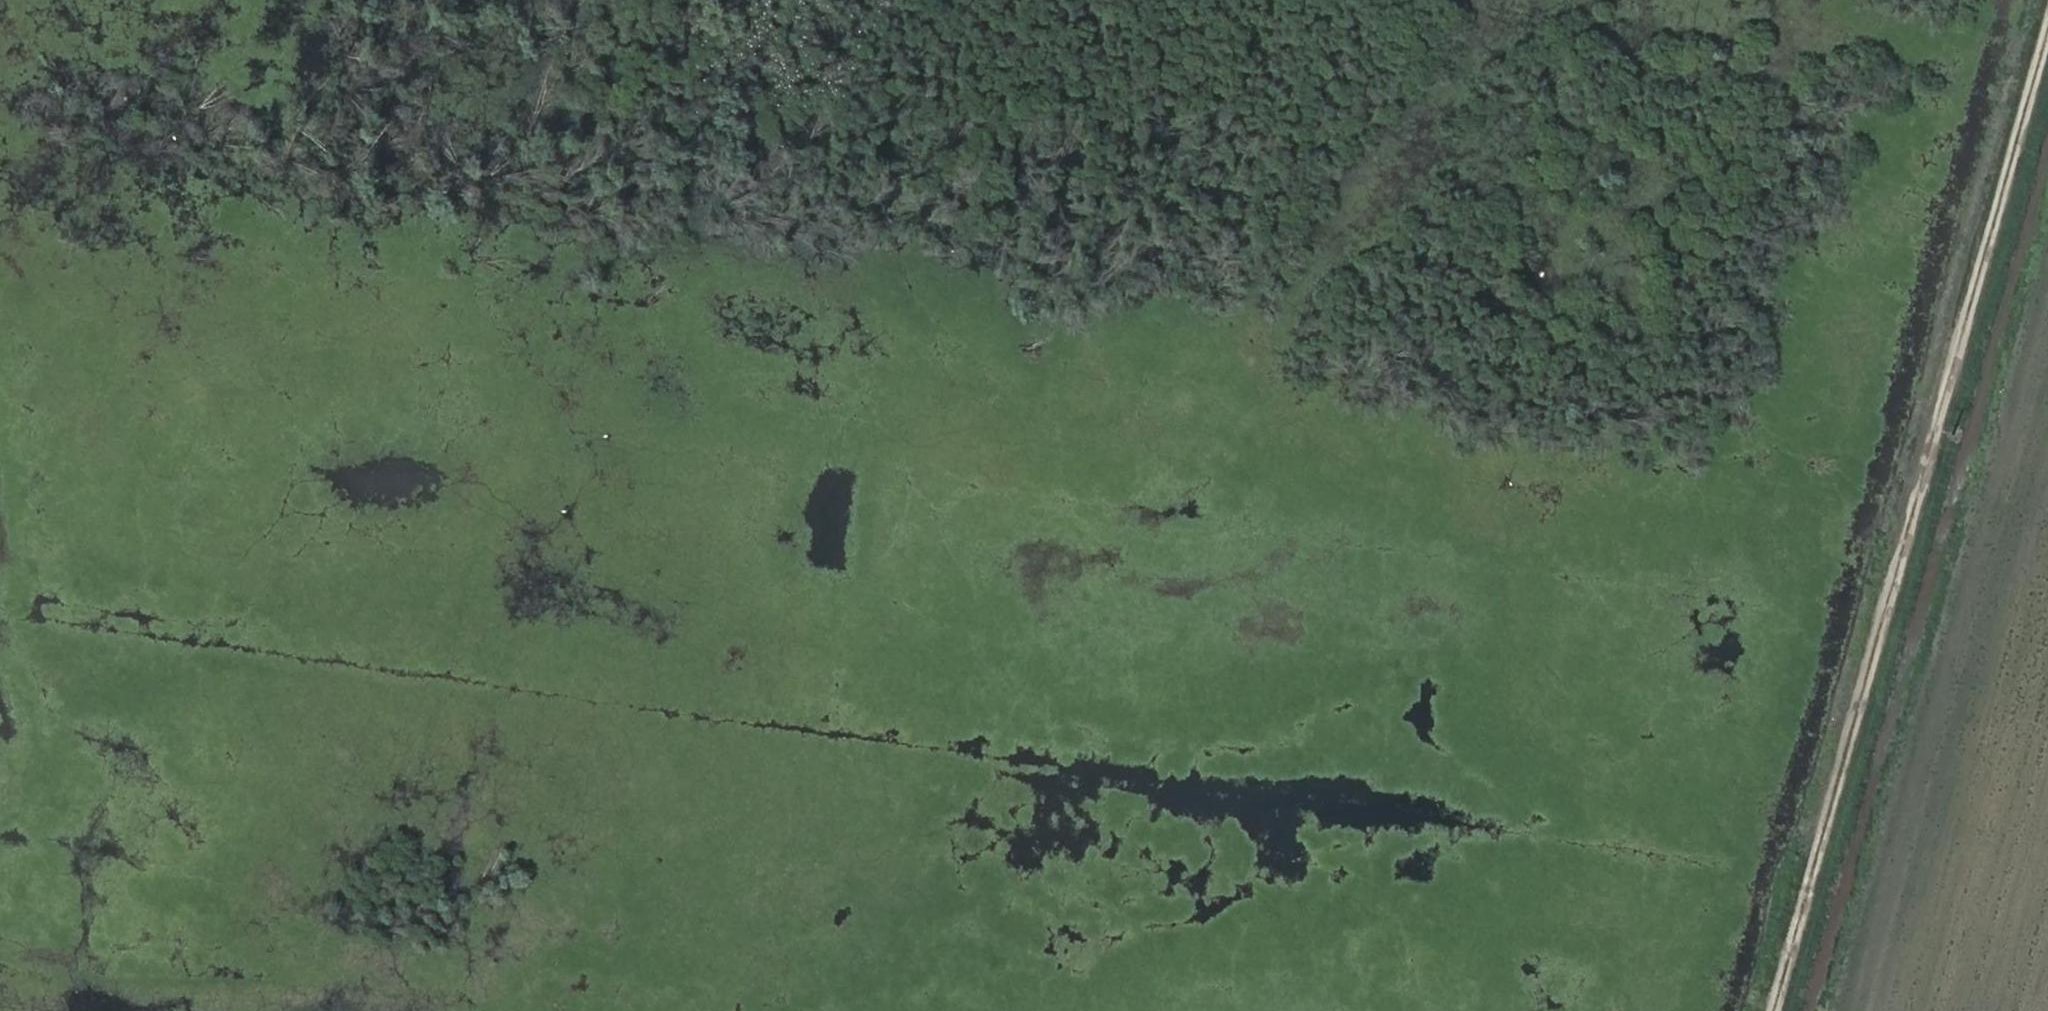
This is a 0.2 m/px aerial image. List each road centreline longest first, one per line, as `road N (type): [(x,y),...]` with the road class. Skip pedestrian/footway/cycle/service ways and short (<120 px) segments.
road 1 (track): [(2047,66),(1787,1010)]

